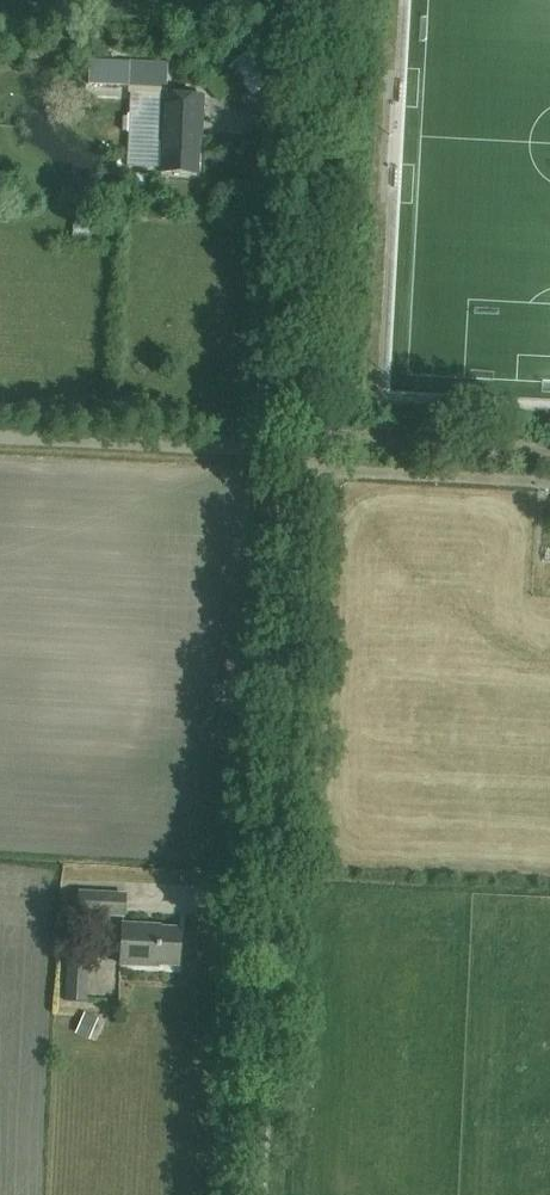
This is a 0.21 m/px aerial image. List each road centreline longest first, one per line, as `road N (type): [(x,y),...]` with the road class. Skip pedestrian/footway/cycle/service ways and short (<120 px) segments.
road 1 (unclassified): [(256,1194),(294,451)]
road 2 (unclassified): [(294,451),(318,0)]
road 3 (unclassified): [(0,437),(294,451)]

